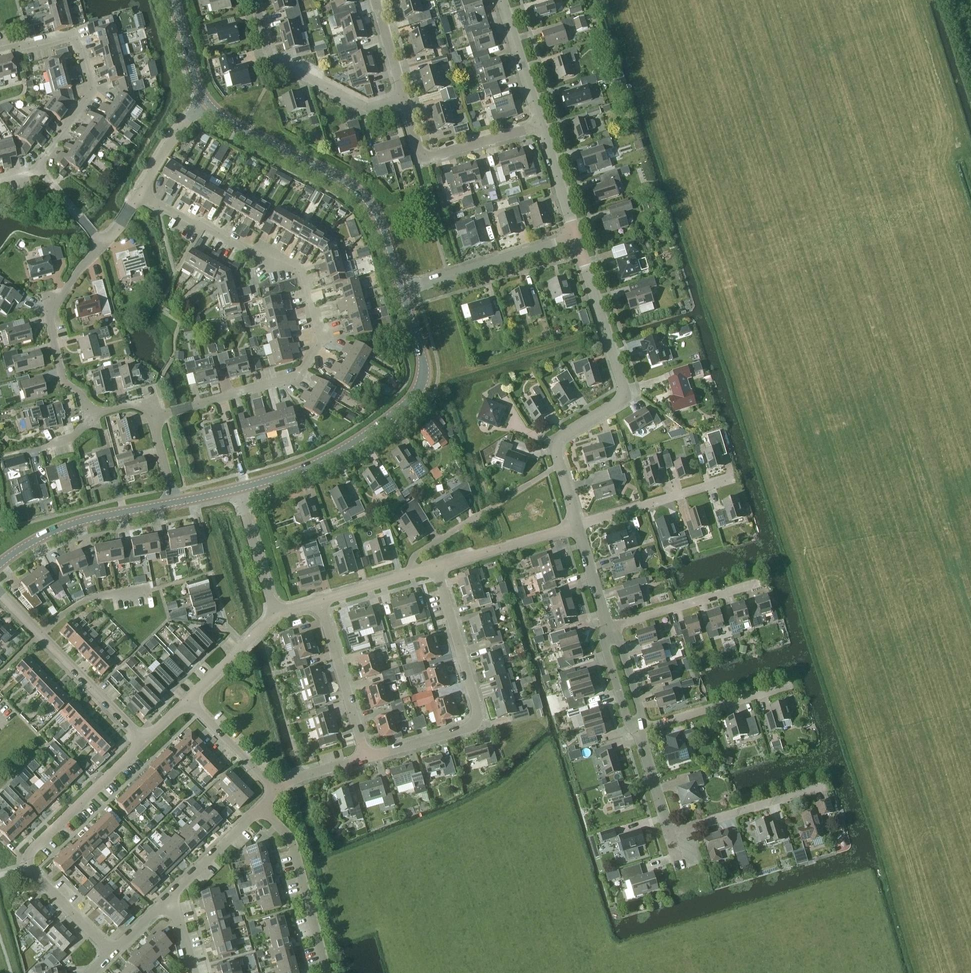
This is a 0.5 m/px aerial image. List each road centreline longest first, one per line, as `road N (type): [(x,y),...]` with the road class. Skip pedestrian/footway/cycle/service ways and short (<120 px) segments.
road 1 (residential): [(152,418),(298,377),(320,342),(298,267),(139,193)]
road 2 (tertiary): [(239,488),(337,453),(416,394),(424,364),(402,290)]
road 3 (residential): [(113,952),(32,872),(28,854),(143,745)]
road 4 (tertiary): [(402,290),(384,229),(360,193),(224,118),(205,98)]
road 5 (residential): [(366,758),(465,730),(476,720),(436,568)]
road 6 (residential): [(558,463),(557,442),(618,401),(623,384),(576,239)]
road 7 (residential): [(0,46),(78,34),(92,89),(40,171)]
road 8 (residential): [(143,745),(0,593)]
road 9 (residential): [(404,97),(364,105),(277,63),(254,0)]
road 10 (residential): [(88,413),(65,381),(49,312),(102,245)]
road 11 (residential): [(414,574),(415,555),(558,463)]
road 12 (tertiary): [(0,565),(81,521),(173,503)]
road 13 (residential): [(402,290),(576,239)]
road 14 (residential): [(540,126),(426,156),(404,97)]
road 15 (residential): [(327,972),(290,840),(260,810)]
road 16 (residential): [(366,758),(320,601)]
road 17 (residential): [(667,834),(822,789)]
road 18 (residential): [(577,526),(728,479)]
road 19 (residential): [(640,734),(789,687)]
road 20 (residential): [(755,583),(605,624)]
road 21 (residential): [(436,568),(577,526)]
road 22 (residential): [(540,126),(502,0)]
road 23 (residential): [(275,614),(239,488)]
road 24 (residential): [(167,901),(260,810)]
road 25 (residential): [(275,792),(190,701)]
road 26 (residential): [(190,701),(275,614)]

